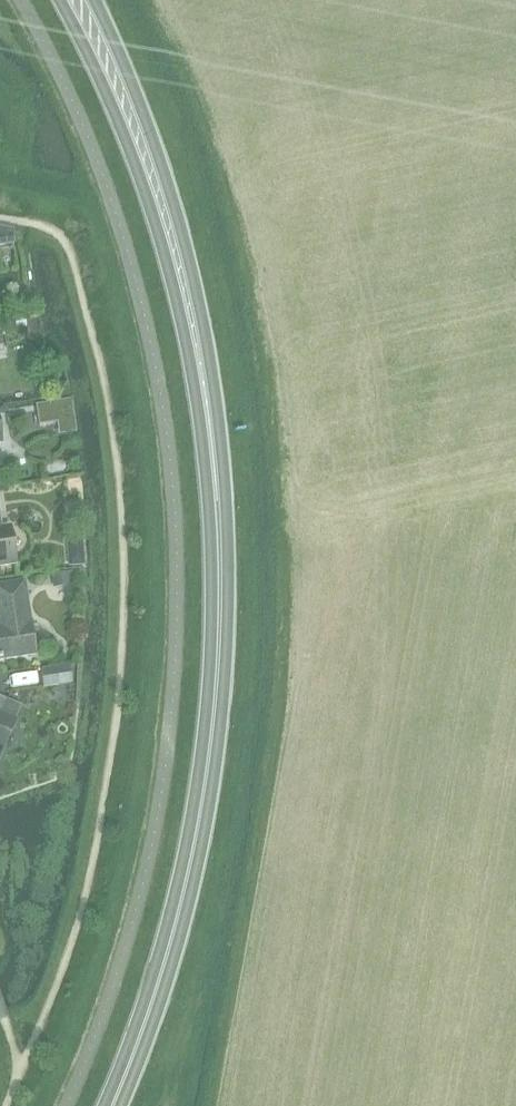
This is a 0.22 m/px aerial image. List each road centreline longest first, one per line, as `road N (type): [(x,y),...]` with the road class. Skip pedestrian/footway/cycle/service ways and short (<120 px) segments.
road 1 (secondary): [(57,0),(102,80),(154,212),(195,376),(212,525),(208,710),(183,868),(146,1001),(103,1105)]
road 2 (secondary): [(120,1105),(161,1007),(197,870),(224,710),(229,523),(213,371),(176,206),(129,69),(94,0)]

